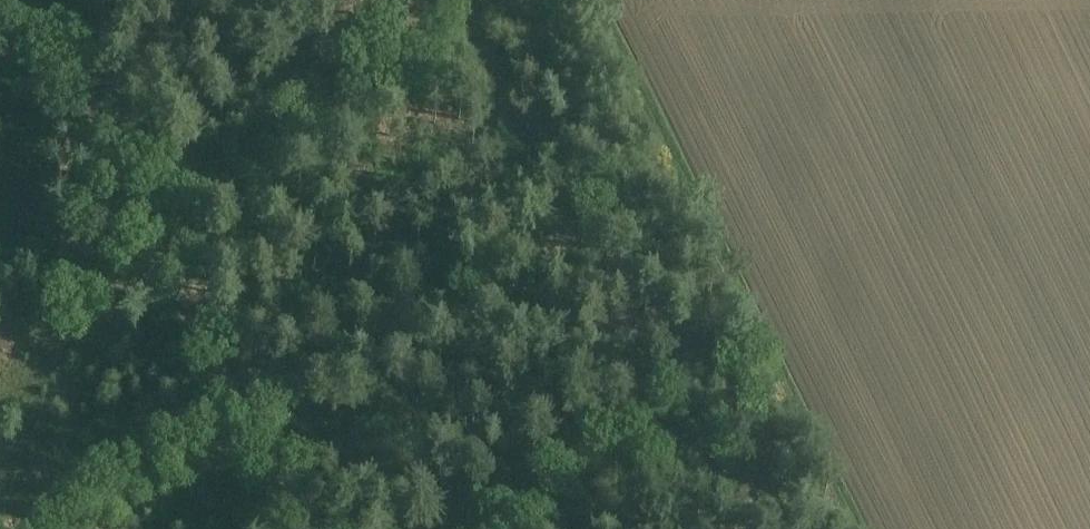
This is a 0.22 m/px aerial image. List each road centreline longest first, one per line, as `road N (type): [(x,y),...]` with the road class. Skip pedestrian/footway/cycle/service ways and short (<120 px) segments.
road 1 (track): [(306,528),(36,0)]

